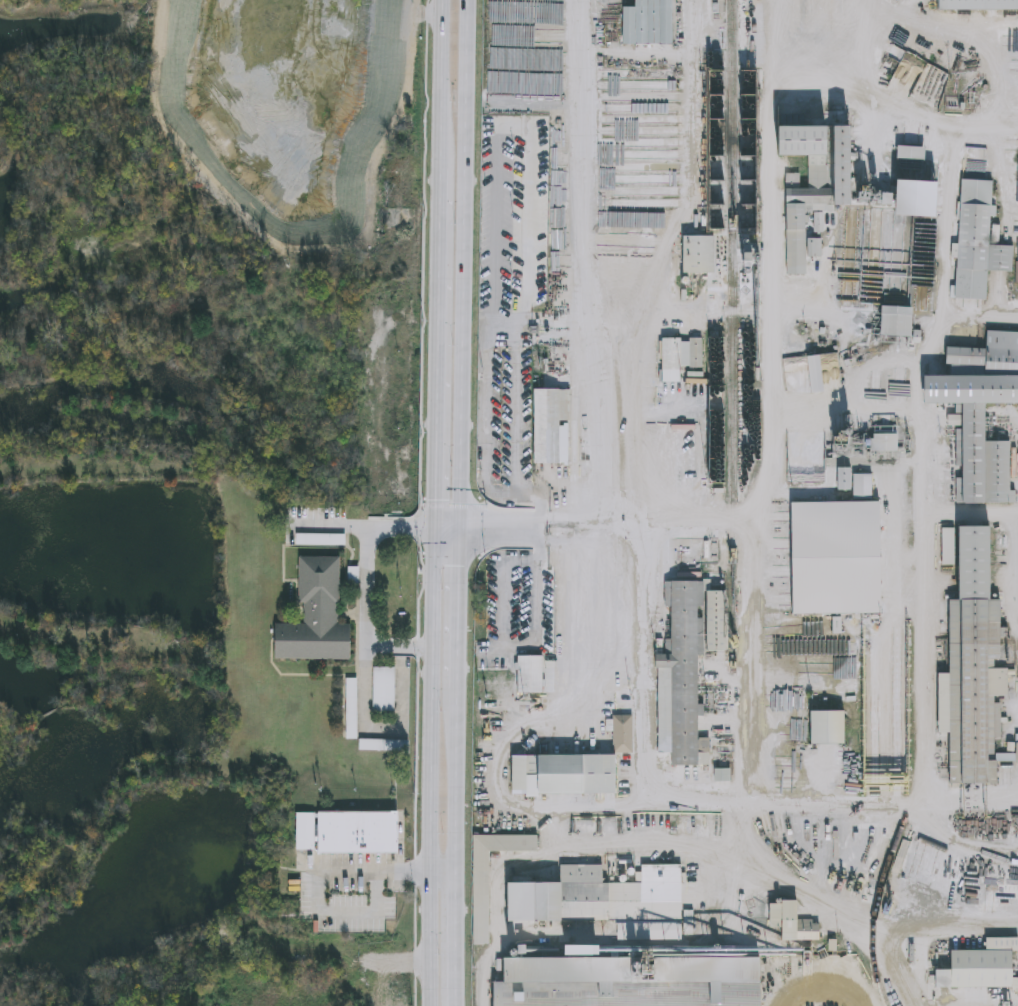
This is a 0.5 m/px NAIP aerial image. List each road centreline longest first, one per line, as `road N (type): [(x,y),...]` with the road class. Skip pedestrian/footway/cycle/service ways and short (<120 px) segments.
road 1 (primary): [(458,1005),(470,0)]
road 2 (primary): [(437,533),(434,1005)]
road 3 (primary): [(442,170),(437,533)]
road 4 (primary): [(446,0),(442,170)]

